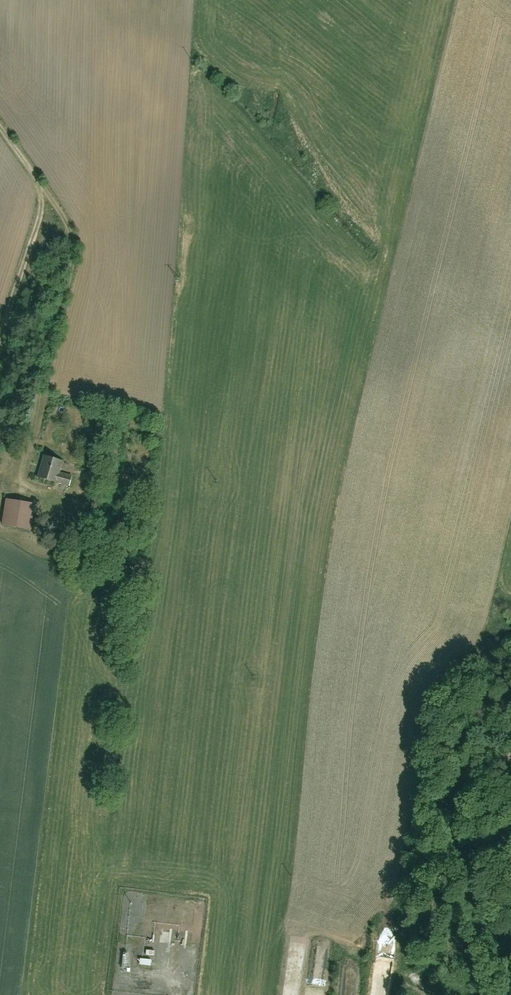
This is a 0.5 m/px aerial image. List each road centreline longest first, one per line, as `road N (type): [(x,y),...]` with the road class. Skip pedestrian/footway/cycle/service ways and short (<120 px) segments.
road 1 (track): [(0,131),(72,244),(23,465),(22,477),(41,492)]

